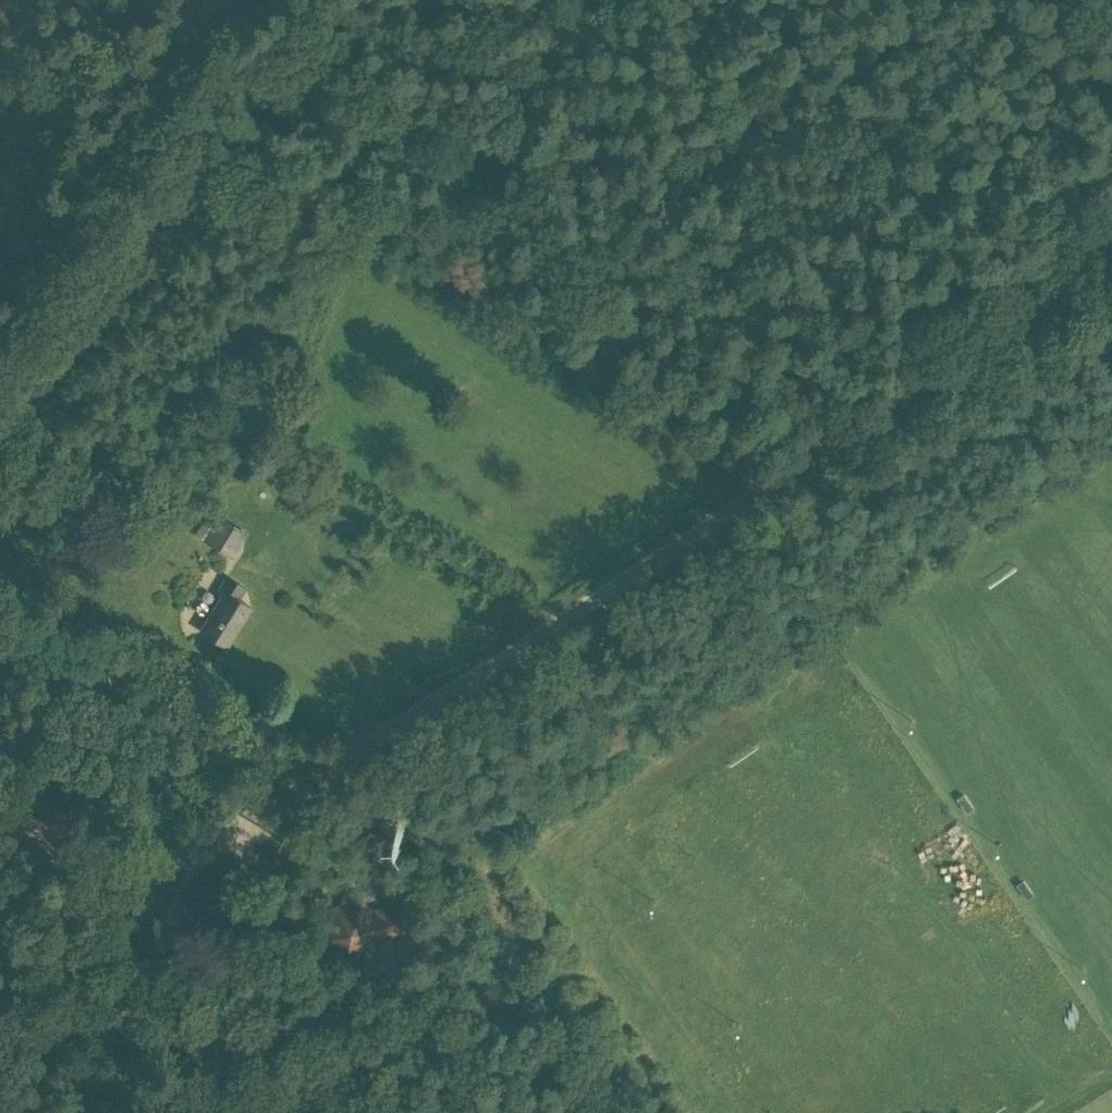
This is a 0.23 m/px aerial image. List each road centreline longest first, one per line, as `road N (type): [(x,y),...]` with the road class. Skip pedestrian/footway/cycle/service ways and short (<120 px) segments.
road 1 (unclassified): [(133,892),(1111,263)]
road 2 (track): [(133,892),(144,950),(210,1112)]
road 3 (track): [(141,924),(63,1016),(0,1061)]

